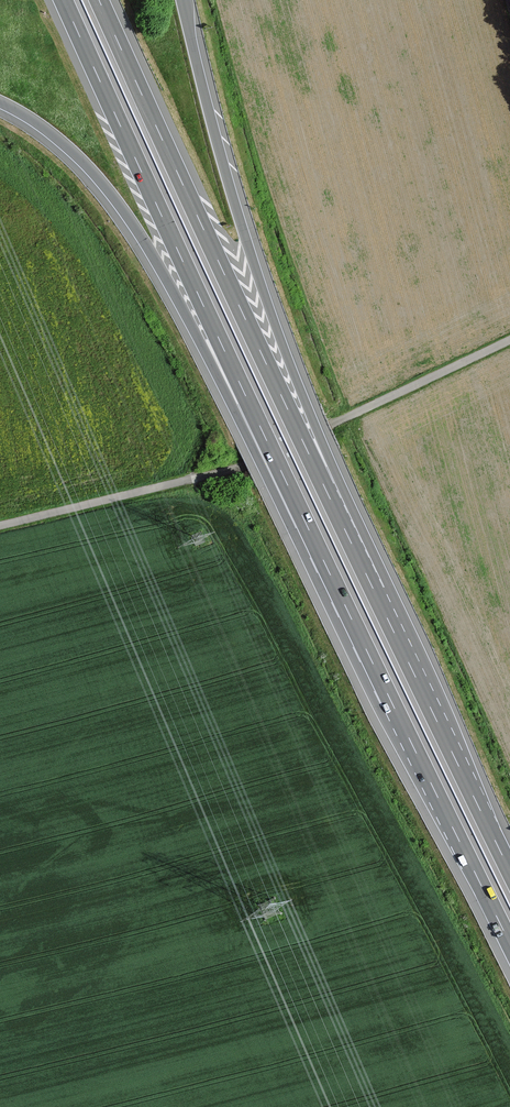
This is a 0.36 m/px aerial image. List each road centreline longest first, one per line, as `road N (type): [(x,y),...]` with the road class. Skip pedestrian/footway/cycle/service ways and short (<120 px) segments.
road 1 (motorway): [(63,0),(320,556)]
road 2 (motorway): [(338,515),(99,0)]
road 3 (motorway): [(0,103),(73,153),(126,216),(291,529),(320,556)]
road 4 (motorway): [(338,515),(228,181),(184,0)]
road 5 (motorway): [(320,556),(509,947)]
road 6 (motorway): [(509,873),(338,515)]

